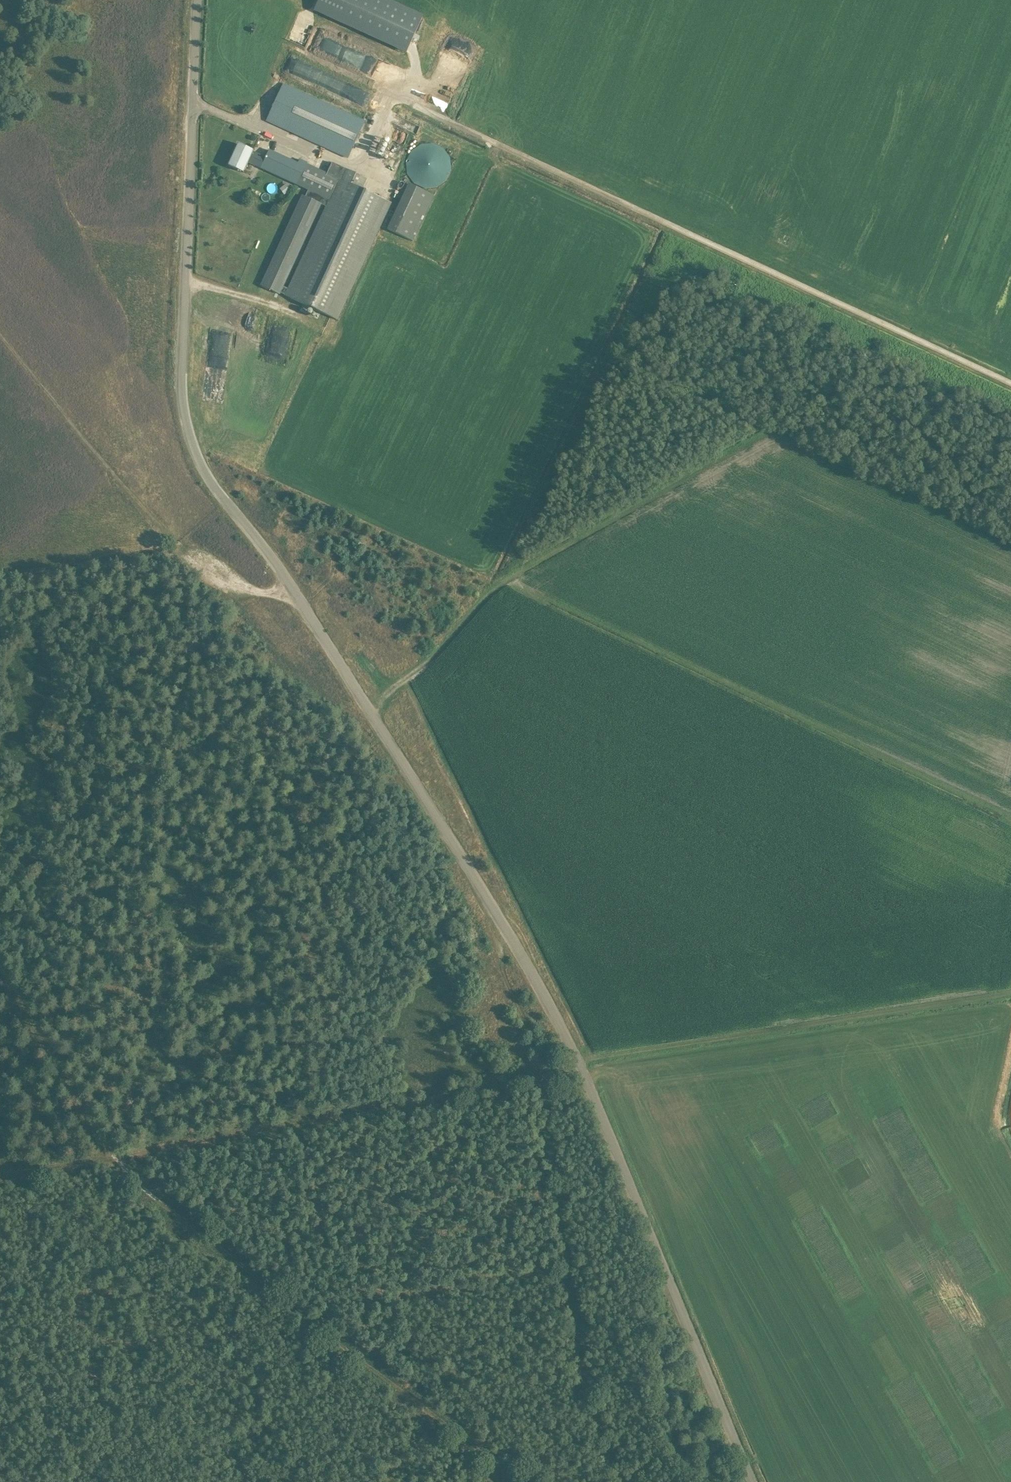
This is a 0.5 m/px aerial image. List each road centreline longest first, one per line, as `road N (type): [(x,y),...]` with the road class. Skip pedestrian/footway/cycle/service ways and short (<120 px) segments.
road 1 (unclassified): [(753,1481),(583,1070),(322,636),(195,449),(185,416),(184,361),(200,0)]
road 2 (track): [(1010,382),(391,97)]
road 3 (track): [(109,1159),(515,1481)]
road 4 (track): [(109,1159),(583,1070)]
road 5 (track): [(299,601),(196,564),(0,334)]
road 6 (track): [(109,1159),(0,967)]
road 7 (track): [(0,575),(188,554)]
road 8 (track): [(532,1083),(524,1017),(490,909)]

